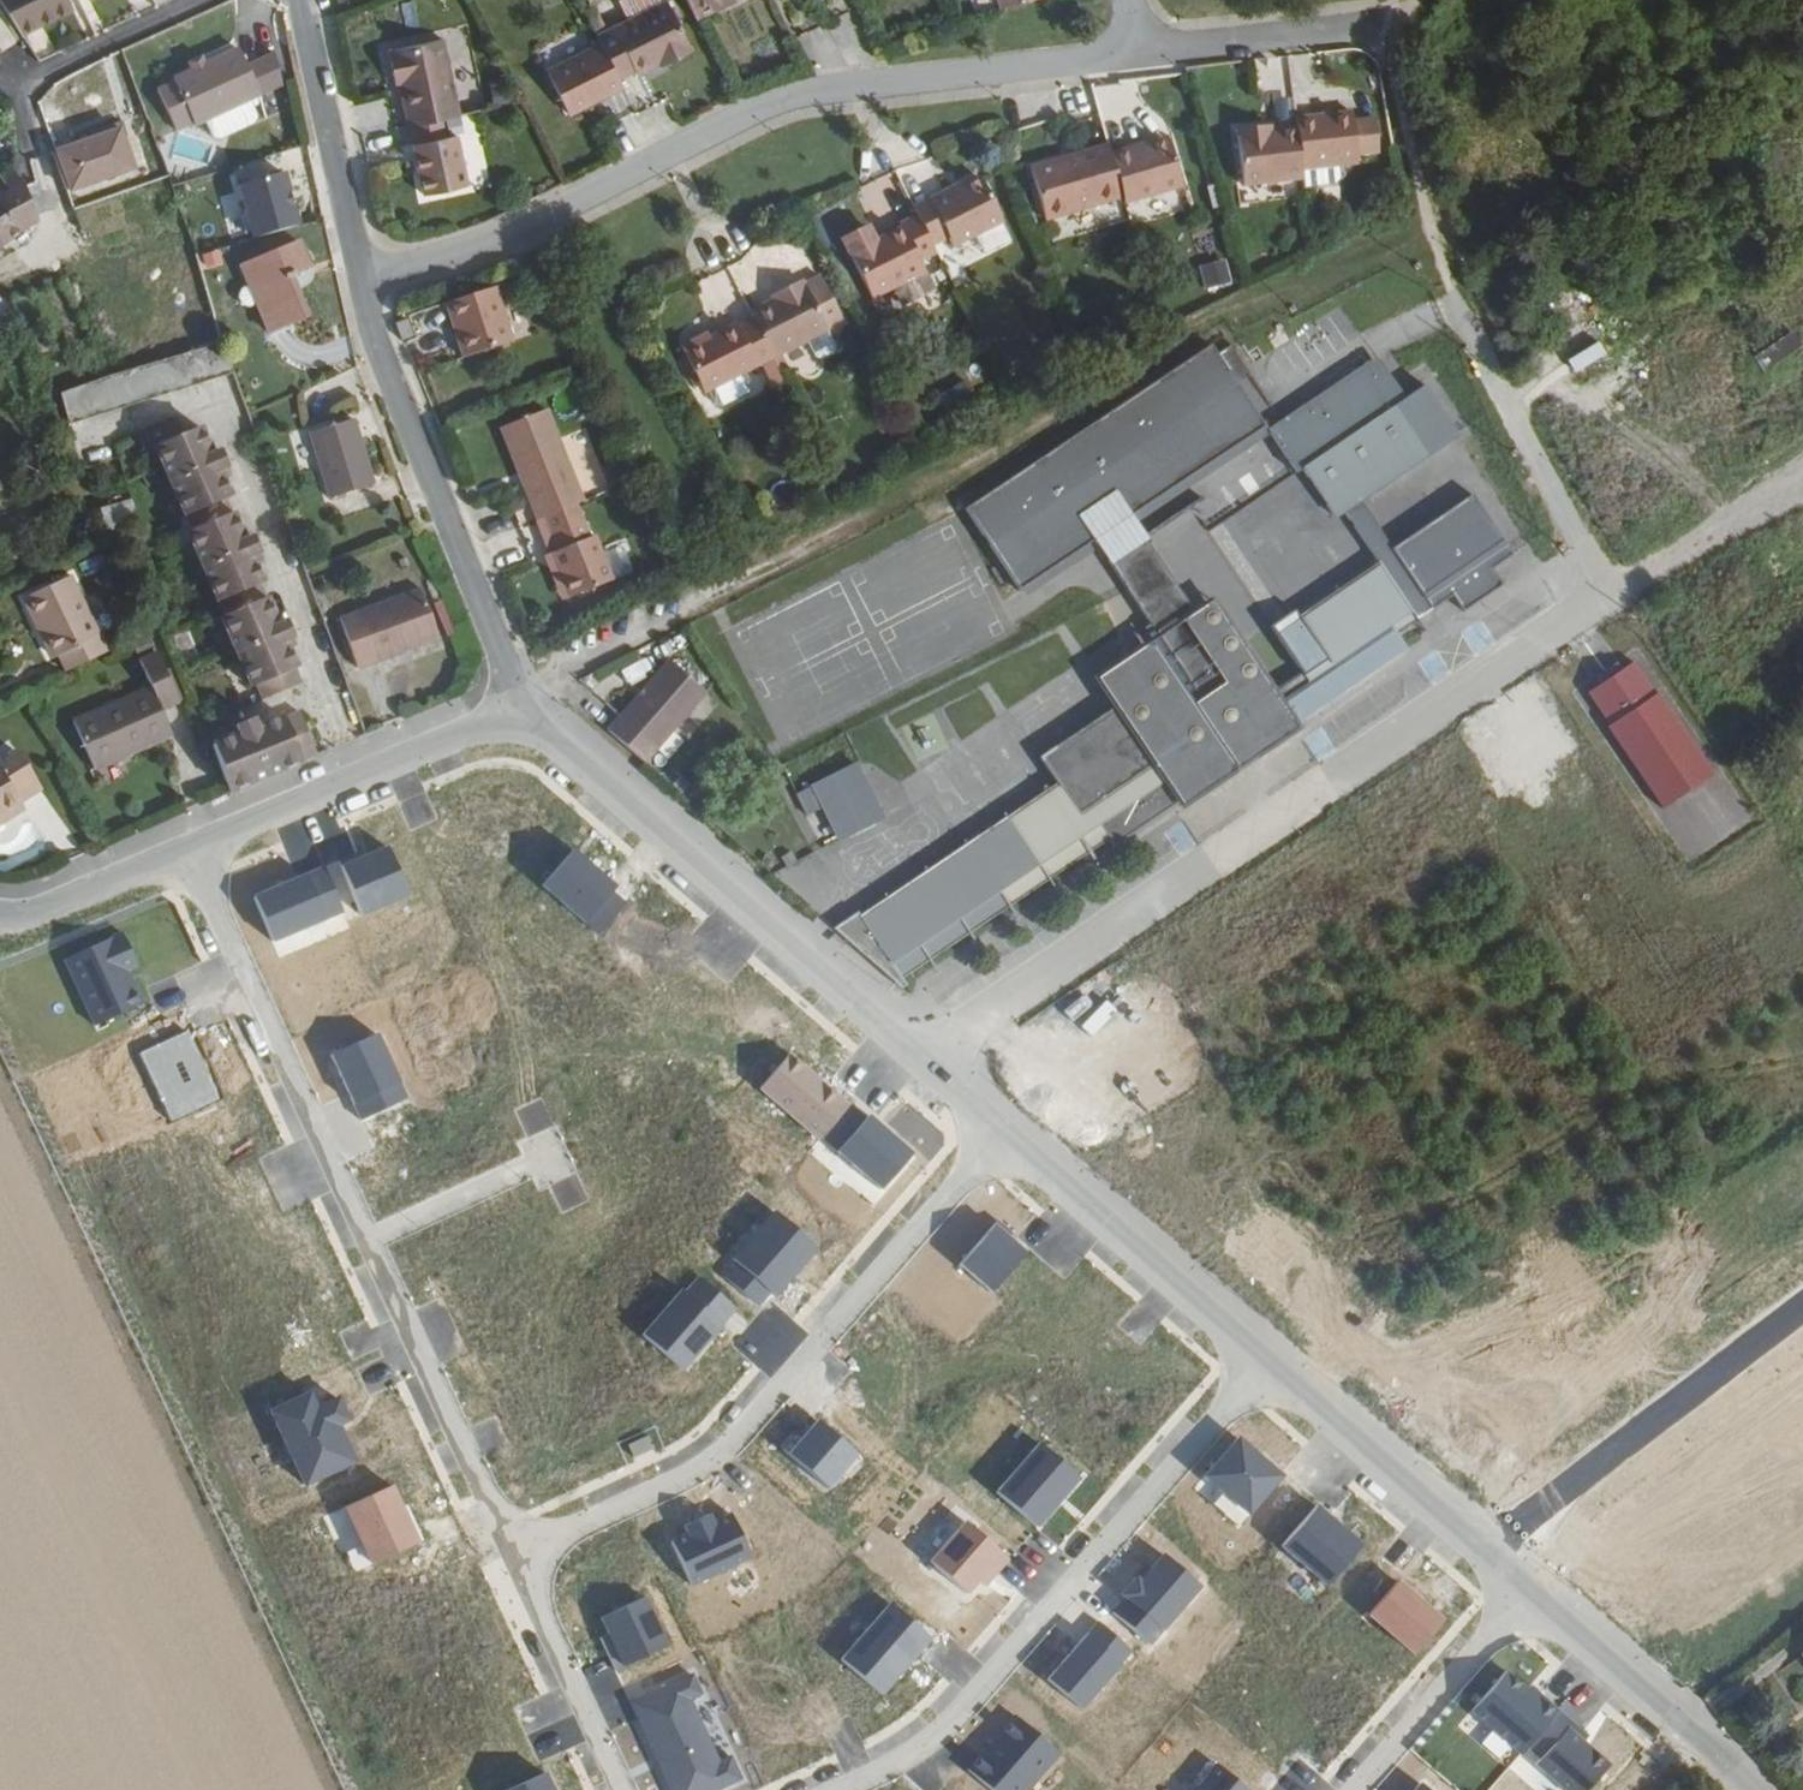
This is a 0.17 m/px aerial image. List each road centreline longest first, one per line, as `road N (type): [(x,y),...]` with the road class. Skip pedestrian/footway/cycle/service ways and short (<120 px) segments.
road 1 (residential): [(925,1053),(1605,596),(1802,480)]
road 2 (residential): [(1153,49),(780,101),(500,243),(361,282)]
road 3 (residential): [(514,1559),(713,1462),(1008,1126)]
road 4 (residential): [(837,1789),(903,1758),(953,1717),(1274,1355)]
road 5 (track): [(1391,27),(1392,68),(1432,220),(1505,404),(1605,596)]
road 6 (residential): [(925,1053),(521,707)]
road 7 (residential): [(361,282),(521,707)]
road 8 (residential): [(188,847),(370,1240)]
road 9 (residential): [(1489,1549),(1802,1307)]
road 10 (residential): [(521,707),(188,847)]
road 11 (residential): [(1274,1355),(1008,1126)]
road 12 (residential): [(370,1240),(514,1559)]
road 13 (residential): [(1749,1789),(1531,1587)]
road 14 (residential): [(1489,1549),(1274,1355)]
road 15 (residential): [(300,0),(361,282)]
road 16 (residential): [(1353,1789),(1531,1587)]
road 17 (residential): [(514,1559),(624,1789)]
road 18 (residential): [(1391,27),(1153,49)]
road 19 (residential): [(553,1154),(370,1240)]
road 20 (residential): [(188,847),(35,912),(0,915)]

